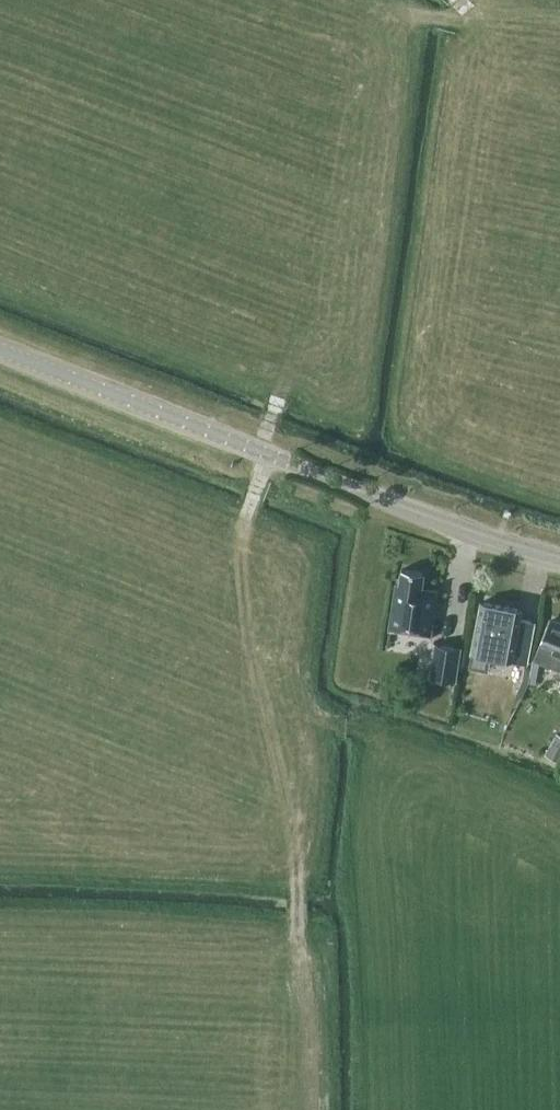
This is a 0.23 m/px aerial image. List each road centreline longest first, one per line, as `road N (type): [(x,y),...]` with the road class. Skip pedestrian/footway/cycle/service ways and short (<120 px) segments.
road 1 (tertiary): [(559,560),(241,444)]
road 2 (tertiary): [(0,349),(241,444)]

